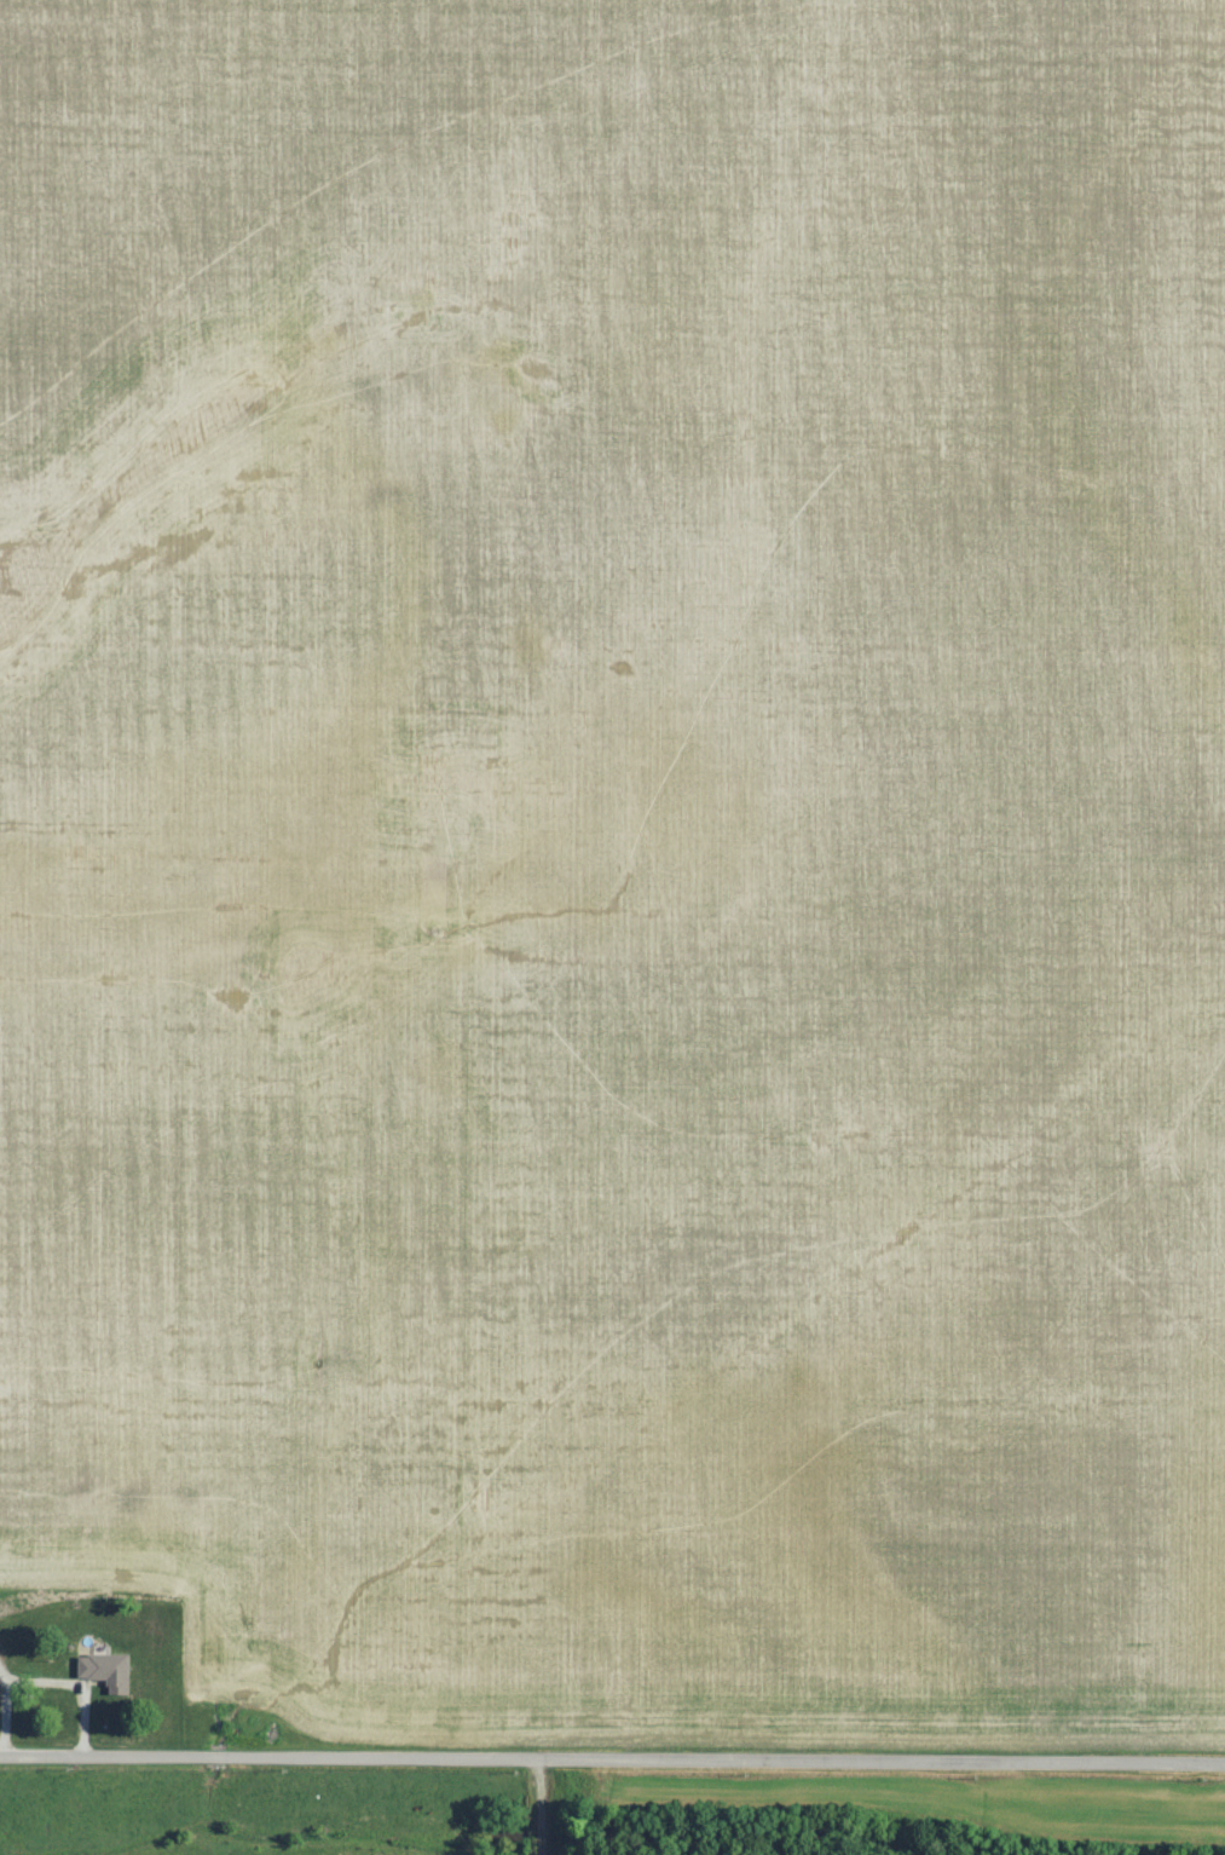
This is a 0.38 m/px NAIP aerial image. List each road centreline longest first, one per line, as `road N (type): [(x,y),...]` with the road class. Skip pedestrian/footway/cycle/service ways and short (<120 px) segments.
road 1 (residential): [(1224,1767),(0,1757)]

